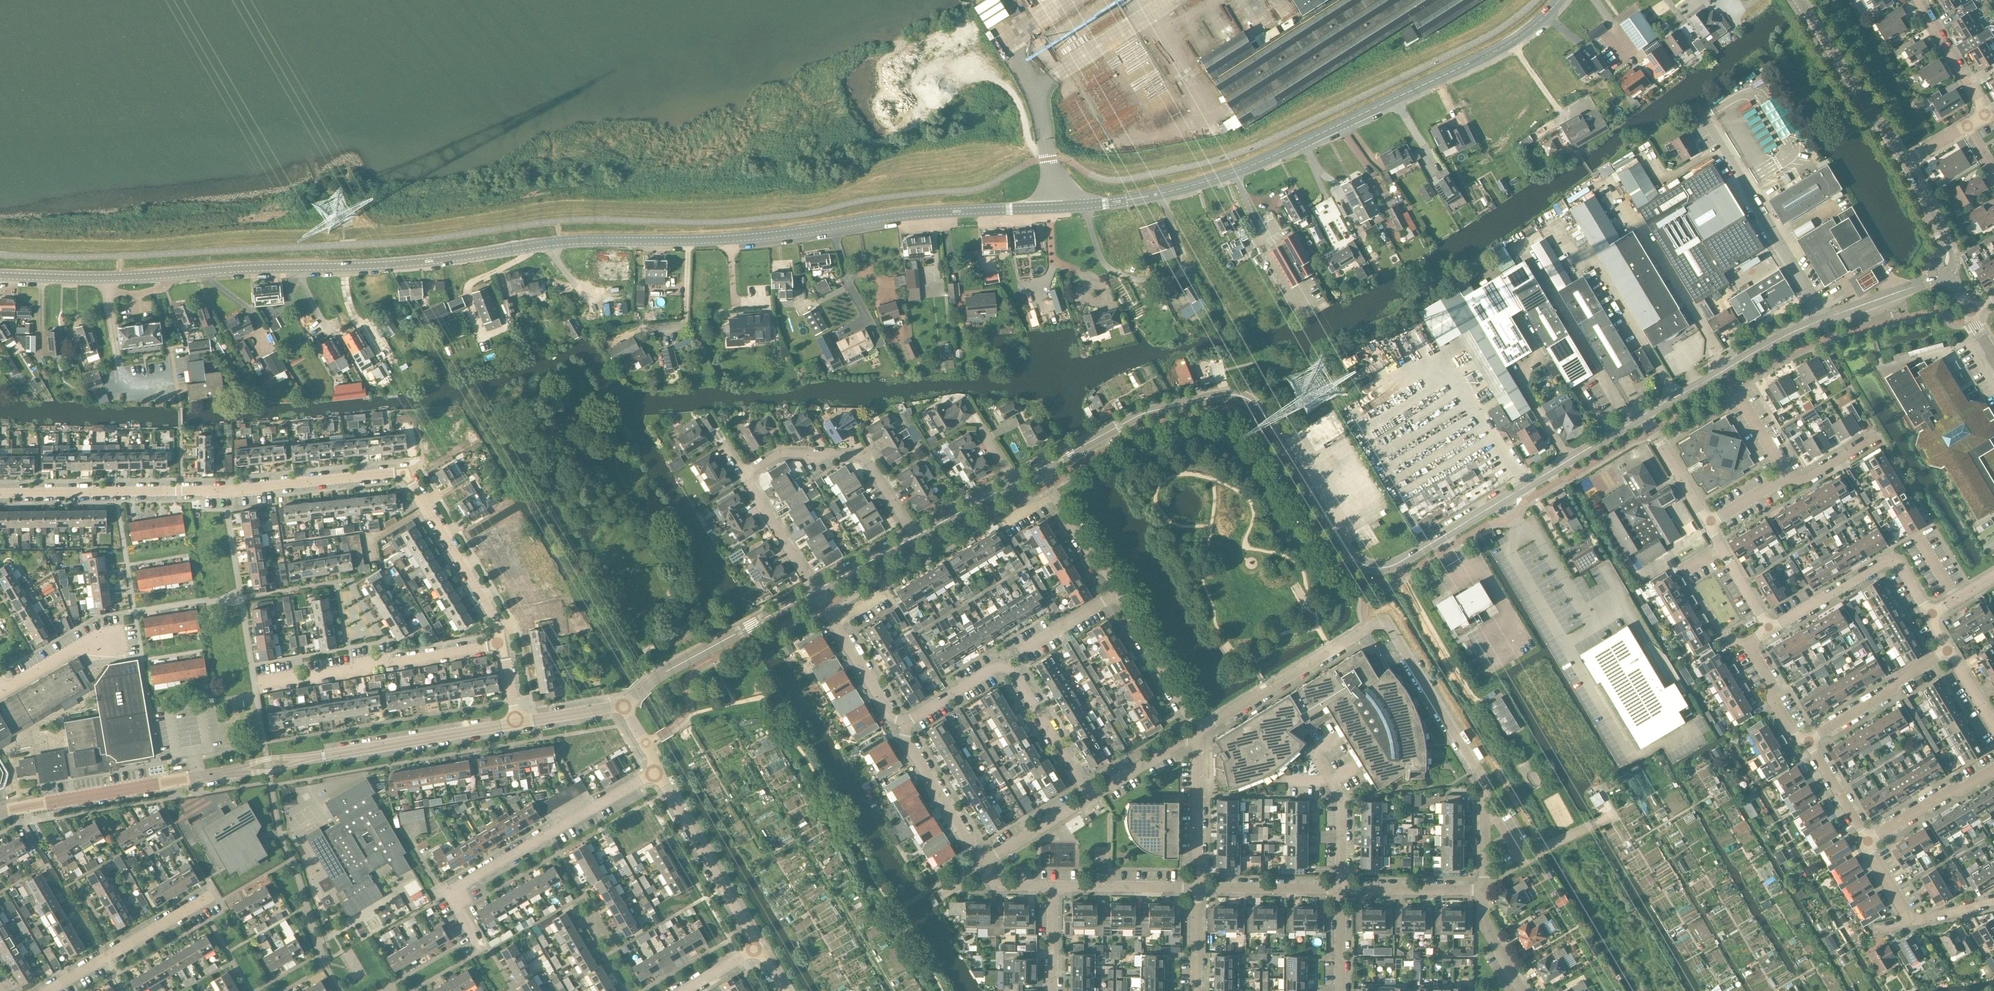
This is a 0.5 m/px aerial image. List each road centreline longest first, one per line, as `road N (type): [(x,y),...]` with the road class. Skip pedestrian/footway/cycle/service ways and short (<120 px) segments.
road 1 (tertiary): [(0,275),(120,278),(427,261),(596,240),(729,239),(1163,195),(1264,160),(1512,42),(1561,0)]
road 2 (tertiary): [(1040,469),(1146,413),(1240,396),(1262,412),(1347,552),(1381,568),(1643,415)]
road 3 (residential): [(0,494),(224,492),(405,475),(498,627),(501,645)]
road 4 (tertiary): [(0,813),(516,724)]
road 5 (residential): [(1199,731),(1386,623),(1485,790),(1484,891)]
road 6 (residential): [(913,538),(867,456),(782,453),(746,473),(817,590)]
road 7 (residential): [(479,946),(447,892),(656,772)]
road 8 (residential): [(1199,731),(1098,795),(1084,786),(1012,669),(998,667)]
road 9 (residential): [(254,684),(501,645)]
road 10 (unclassified): [(1823,320),(1700,111)]
road 11 (tertiary): [(624,708),(667,671),(817,590)]
road 12 (residential): [(1769,629),(1886,563),(1901,567),(1931,614)]
road 13 (tertiary): [(1643,415),(1823,320)]
road 14 (residential): [(757,947),(656,772)]
road 15 (residential): [(46,990),(213,894)]
road 16 (tertiary): [(1903,160),(1798,0)]
road 17 (residential): [(1707,523),(1876,436)]
road 18 (residential): [(1809,741),(1948,650)]
road 19 (residential): [(905,724),(894,720),(817,590)]
road 20 (residential): [(1199,731),(1116,593)]
road 21 (residential): [(1196,890),(1199,731)]
road 22 (residential): [(981,863),(905,724)]
road 23 (residential): [(1867,842),(1993,767)]
road 24 (residential): [(1342,890),(1196,890)]
road 25 (residential): [(1116,593),(1040,469)]
road 26 (residential): [(1484,891),(1342,890)]
road 27 (residential): [(1196,890),(1054,889)]
road 28 (residential): [(1809,741),(1792,735),(1753,654),(1756,637),(1769,629)]
road 29 (residential): [(1985,115),(1917,0)]
road 30 (tertiary): [(1823,320),(1927,282),(1944,268)]
road 31 (residential): [(6,690),(83,645),(121,641)]
road 32 (residential): [(1769,629),(1707,523)]

